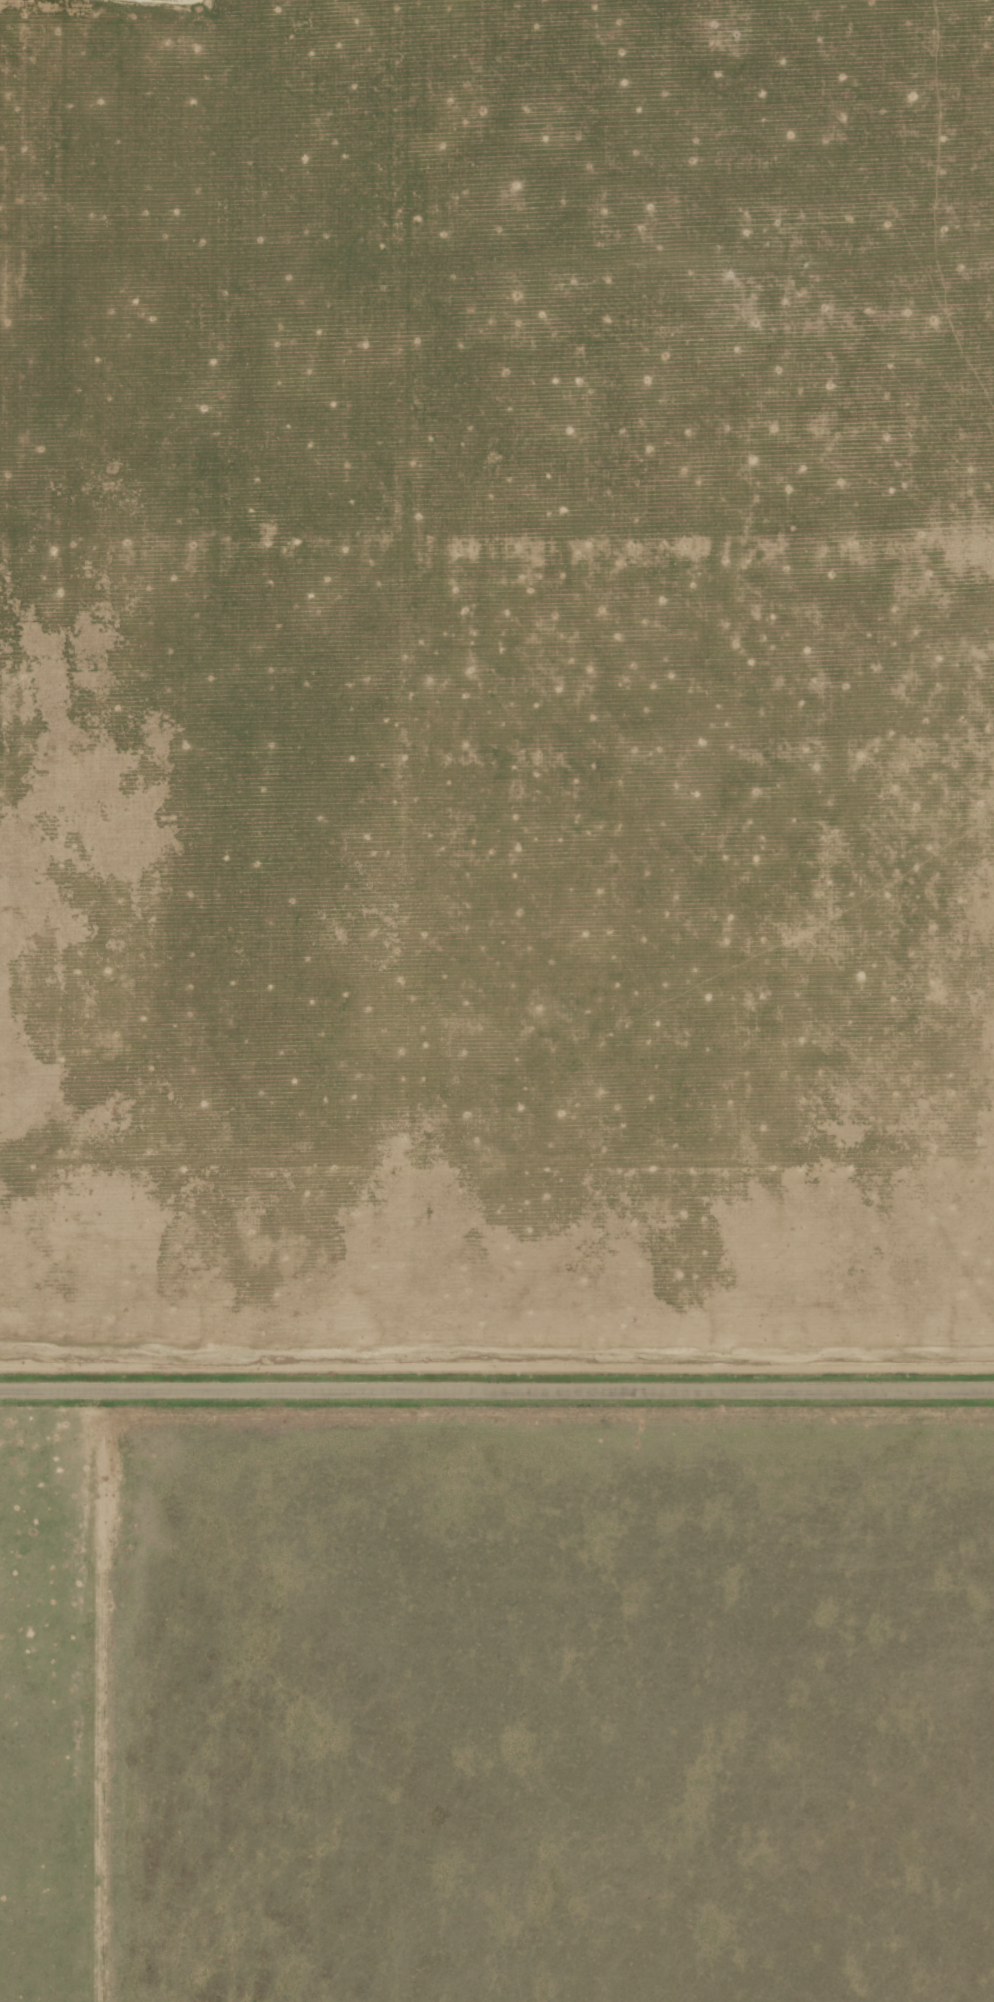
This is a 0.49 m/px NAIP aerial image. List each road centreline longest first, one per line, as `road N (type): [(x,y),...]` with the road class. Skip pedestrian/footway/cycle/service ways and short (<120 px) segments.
road 1 (residential): [(0,1388),(993,1387)]

